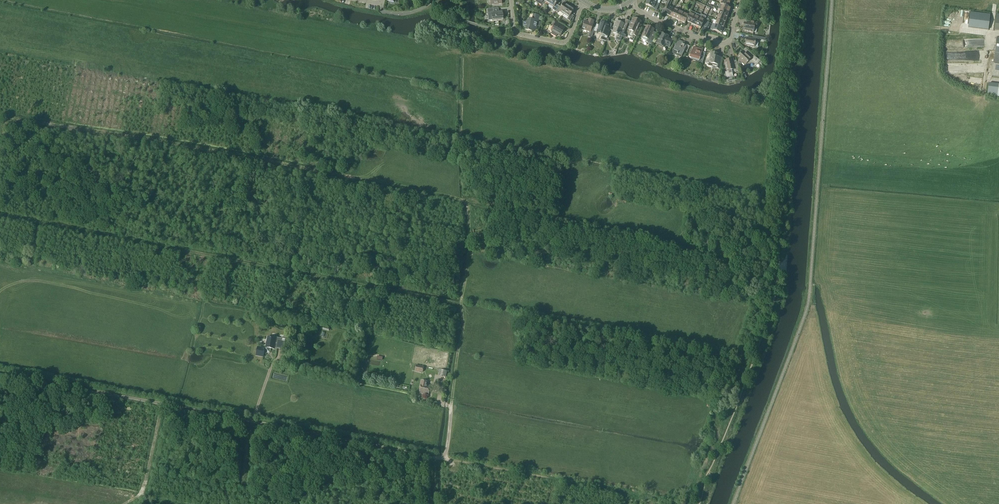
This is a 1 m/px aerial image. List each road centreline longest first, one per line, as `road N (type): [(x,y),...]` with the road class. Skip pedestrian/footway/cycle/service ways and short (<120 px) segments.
road 1 (track): [(0,373),(442,457),(471,241),(467,201),(0,117)]
road 2 (track): [(0,216),(432,300)]
road 3 (residential): [(628,4),(723,46),(740,0)]
road 4 (residential): [(583,1),(561,43),(514,30),(513,0)]
road 5 (track): [(170,503),(143,496),(162,404)]

